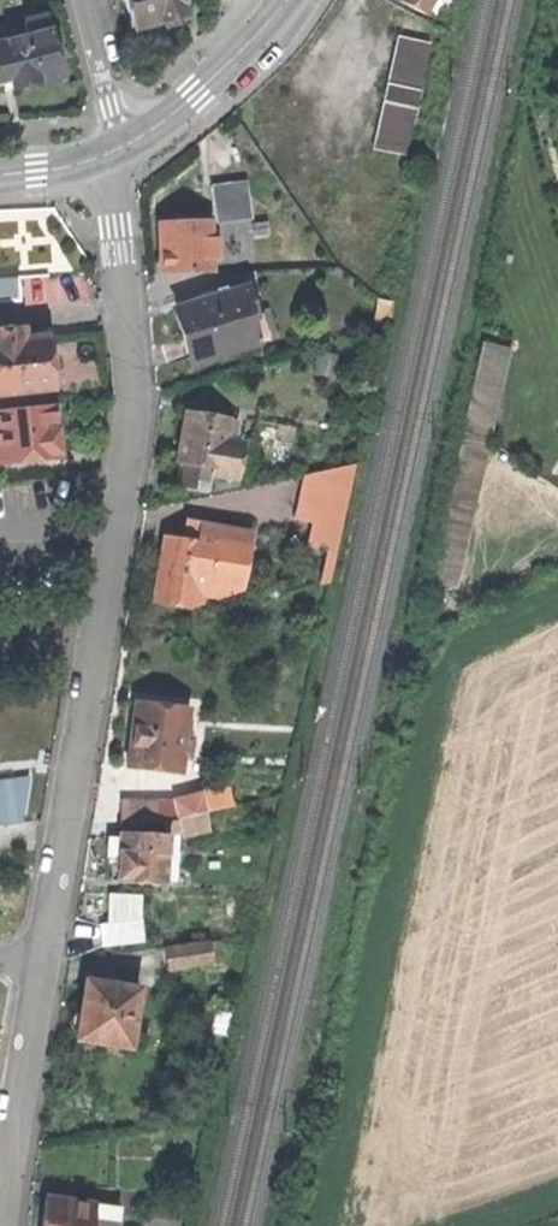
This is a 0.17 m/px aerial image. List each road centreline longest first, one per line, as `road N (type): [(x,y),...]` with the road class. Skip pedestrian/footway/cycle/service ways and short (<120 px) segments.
road 1 (residential): [(98,158),(117,227),(131,404),(46,954)]
road 2 (residential): [(46,954),(1,1225)]
road 3 (secondary): [(287,0),(197,94),(122,148)]
road 4 (residential): [(122,148),(84,0)]

